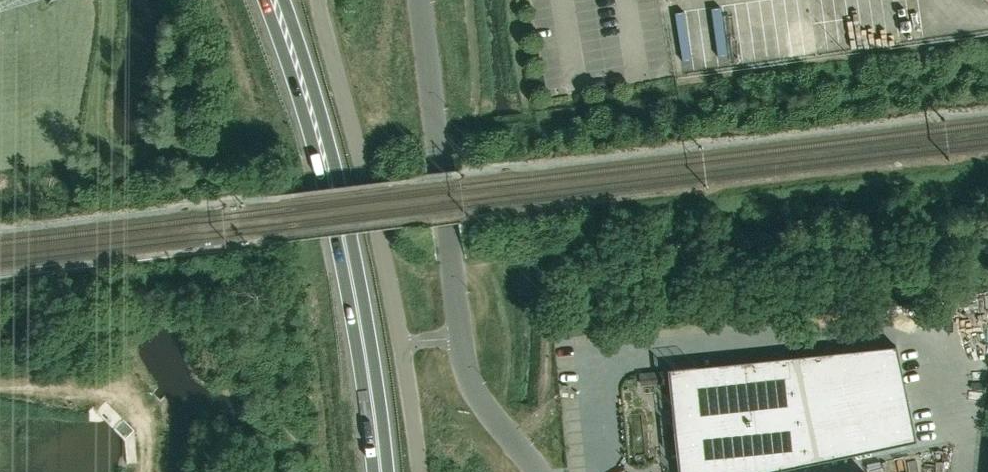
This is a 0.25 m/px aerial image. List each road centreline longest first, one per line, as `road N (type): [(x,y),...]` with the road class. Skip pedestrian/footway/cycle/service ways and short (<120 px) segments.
road 1 (unclassified): [(419,0),(466,364),(478,397),(535,471)]
road 2 (unclassified): [(420,471),(391,294),(318,0)]
road 3 (trunk): [(380,471),(322,150)]
road 4 (trunk): [(262,0),(322,150)]
road 5 (trunk): [(322,150),(284,0)]

